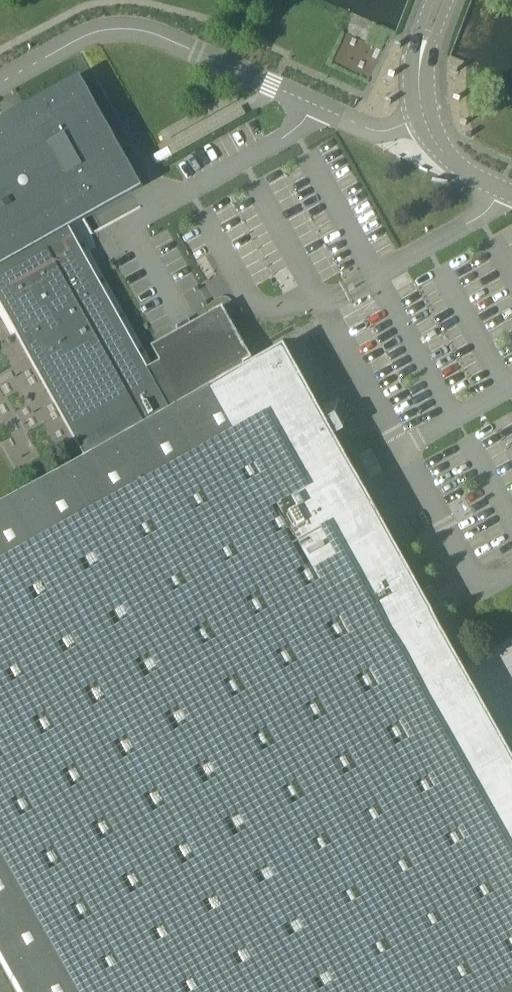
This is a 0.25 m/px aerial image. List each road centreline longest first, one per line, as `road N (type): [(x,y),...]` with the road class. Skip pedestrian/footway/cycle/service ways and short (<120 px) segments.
road 1 (unclassified): [(426,122),(376,133),(130,29),(78,40),(0,83)]

